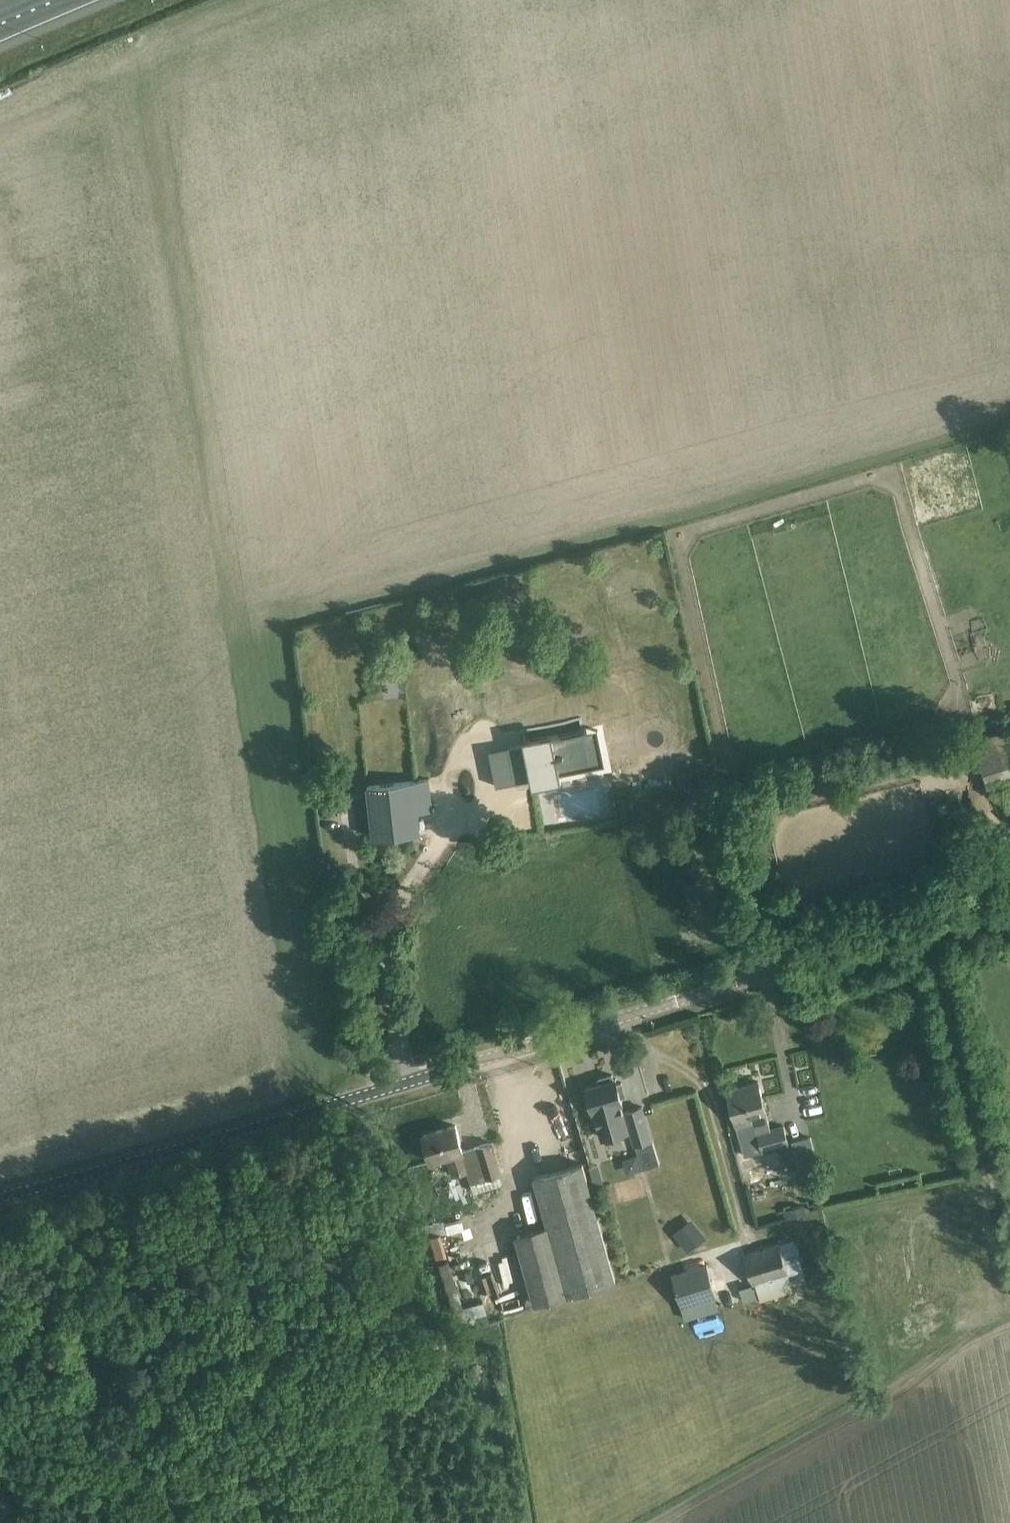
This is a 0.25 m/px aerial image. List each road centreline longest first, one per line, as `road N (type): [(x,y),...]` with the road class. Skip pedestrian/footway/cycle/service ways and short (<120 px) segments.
road 1 (unclassified): [(0,1197),(319,1108),(1009,893)]

